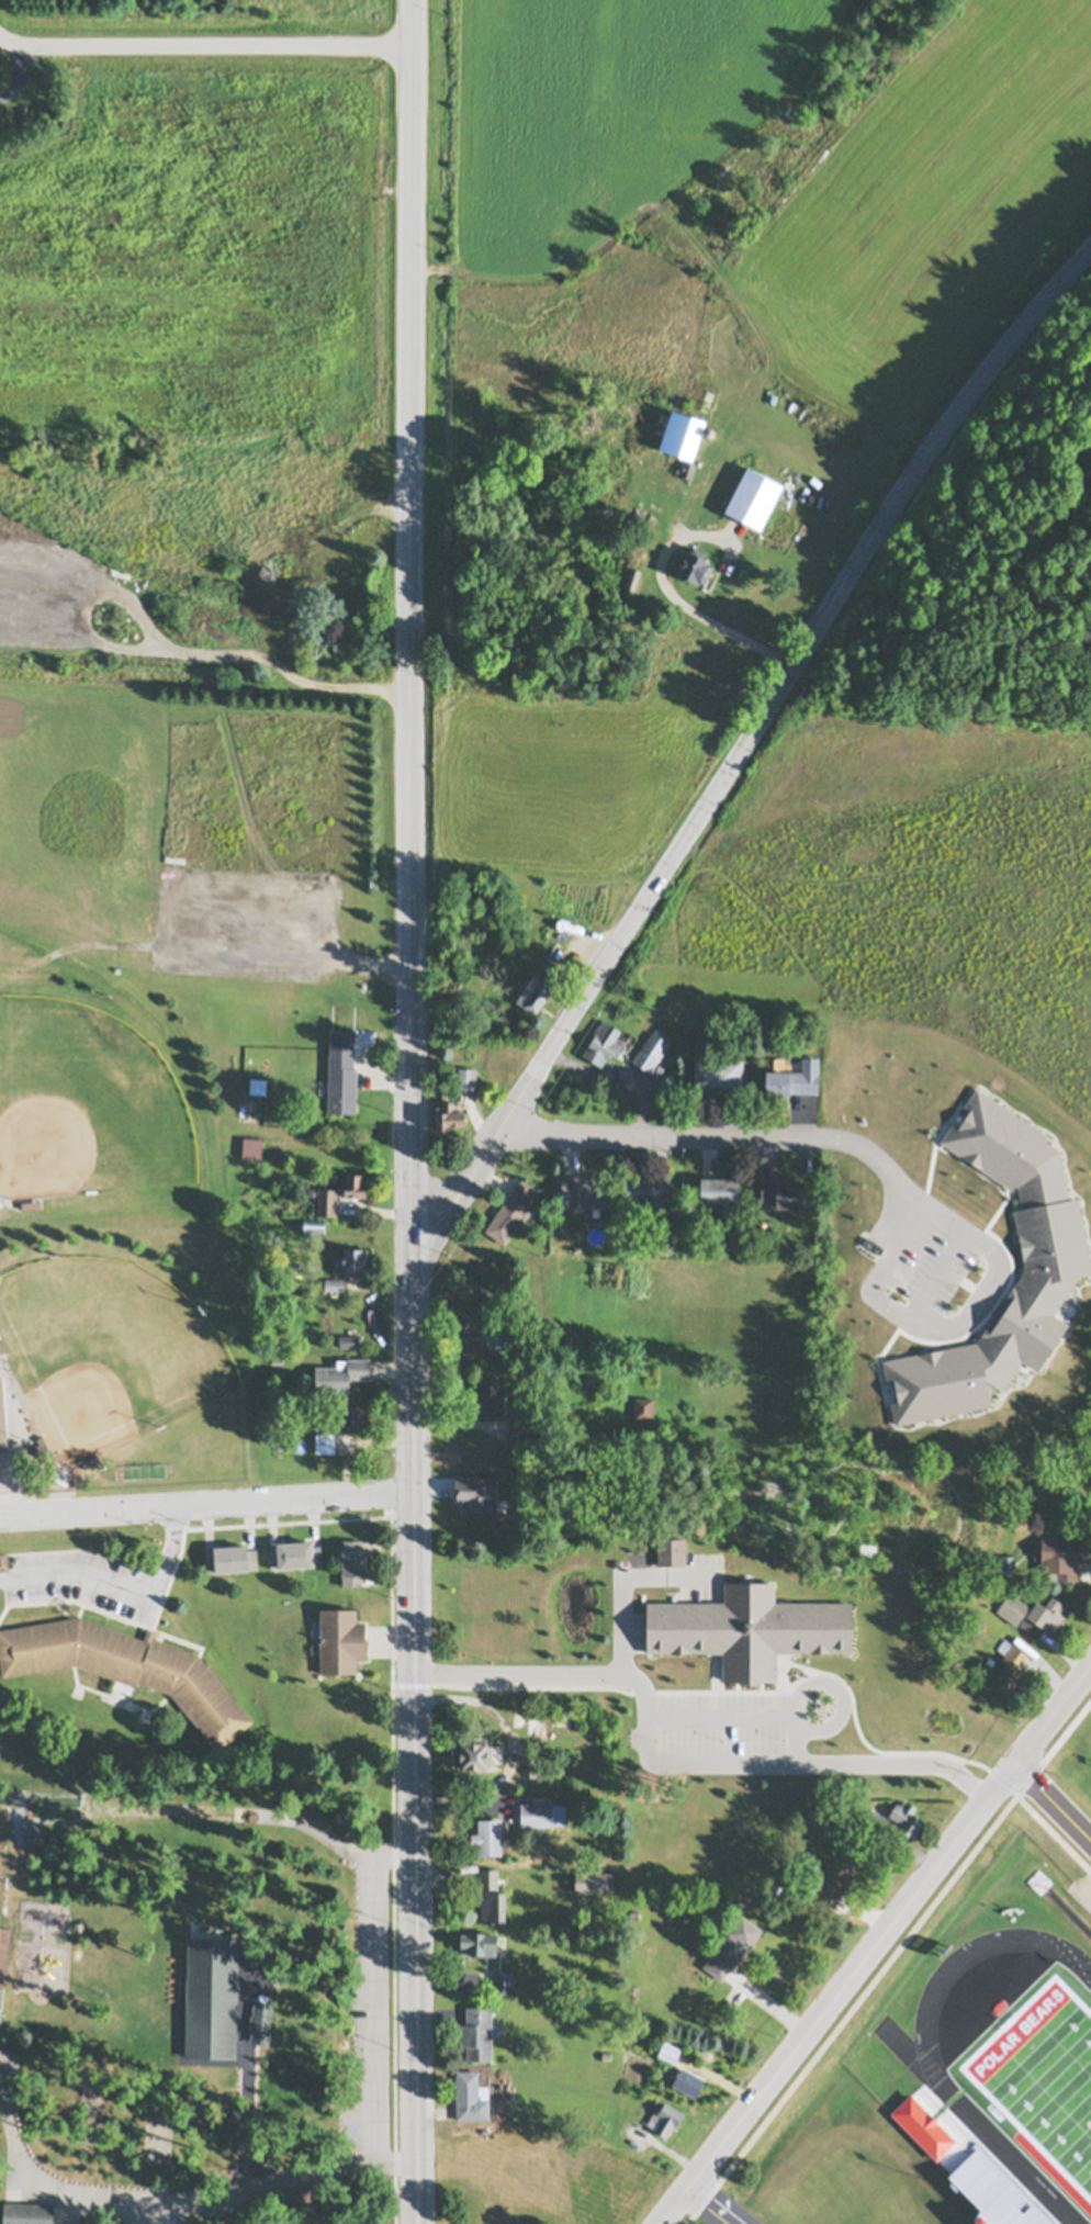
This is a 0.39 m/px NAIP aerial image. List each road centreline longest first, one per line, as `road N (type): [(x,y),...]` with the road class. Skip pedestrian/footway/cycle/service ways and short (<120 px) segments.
road 1 (tertiary): [(418,2223),(413,0)]
road 2 (residential): [(662,2223),(1090,1672)]
road 3 (tertiary): [(413,48),(809,53),(1000,49),(1090,39)]
road 4 (residential): [(412,1250),(448,1210),(667,870)]
road 5 (residential): [(0,1518),(414,1493)]
road 6 (residential): [(413,48),(56,47),(0,38)]
road 7 (residential): [(498,1132),(803,1135)]

